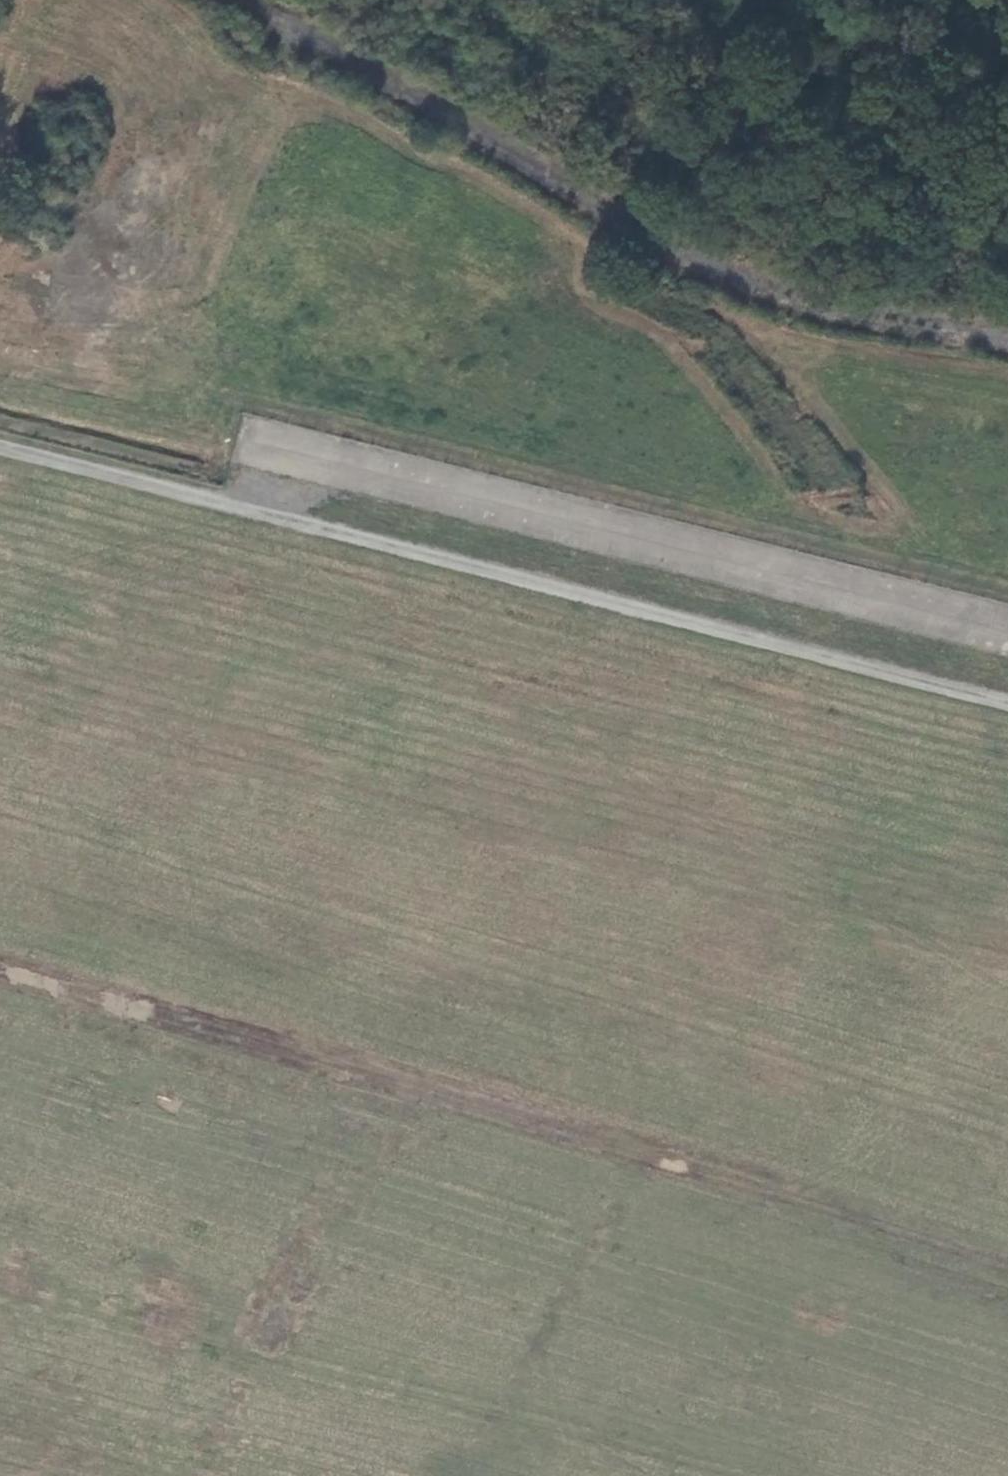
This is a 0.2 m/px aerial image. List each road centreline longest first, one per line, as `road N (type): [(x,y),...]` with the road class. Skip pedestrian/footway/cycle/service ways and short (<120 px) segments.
road 1 (track): [(1007,1265),(0,967)]
road 2 (track): [(298,30),(171,186),(156,235),(162,289),(182,343),(272,446)]
road 3 (track): [(147,481),(0,543)]

